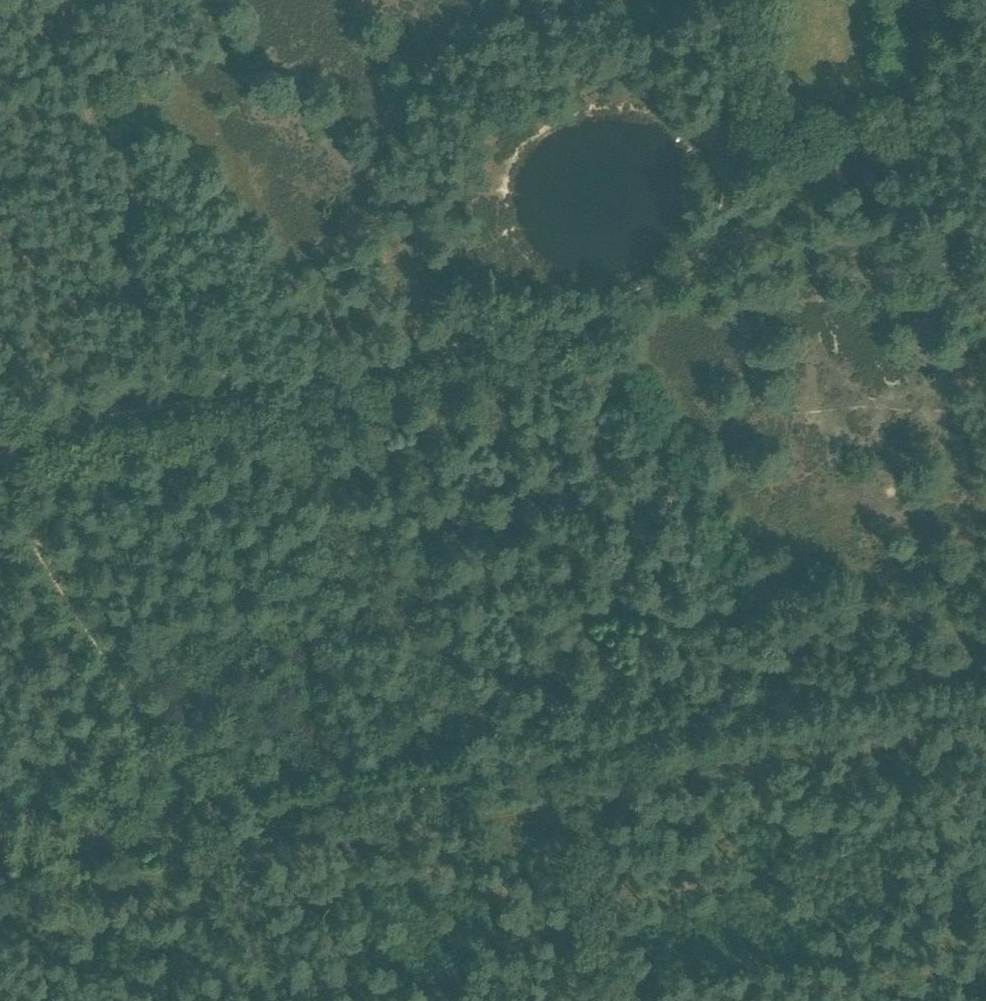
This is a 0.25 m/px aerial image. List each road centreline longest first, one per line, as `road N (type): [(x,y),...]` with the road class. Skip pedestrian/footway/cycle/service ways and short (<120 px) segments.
road 1 (track): [(0,857),(77,837),(100,820),(128,787),(143,745),(139,715),(5,490),(3,458),(16,440),(410,356),(574,314),(678,272),(712,239),(729,188),(738,82),(729,0)]
road 2 (track): [(622,1000),(517,820)]

